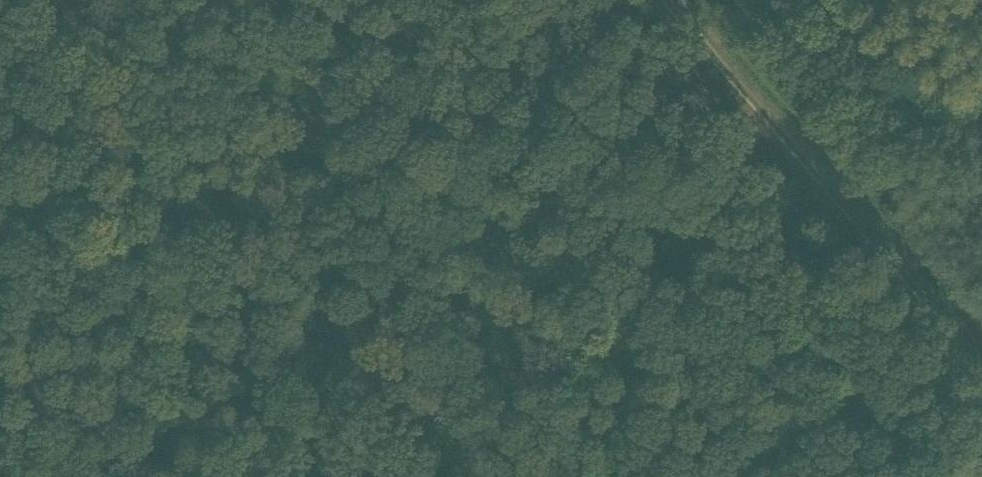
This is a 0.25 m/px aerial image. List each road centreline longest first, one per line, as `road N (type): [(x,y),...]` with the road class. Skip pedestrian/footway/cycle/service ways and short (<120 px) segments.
road 1 (track): [(665,0),(981,367)]

